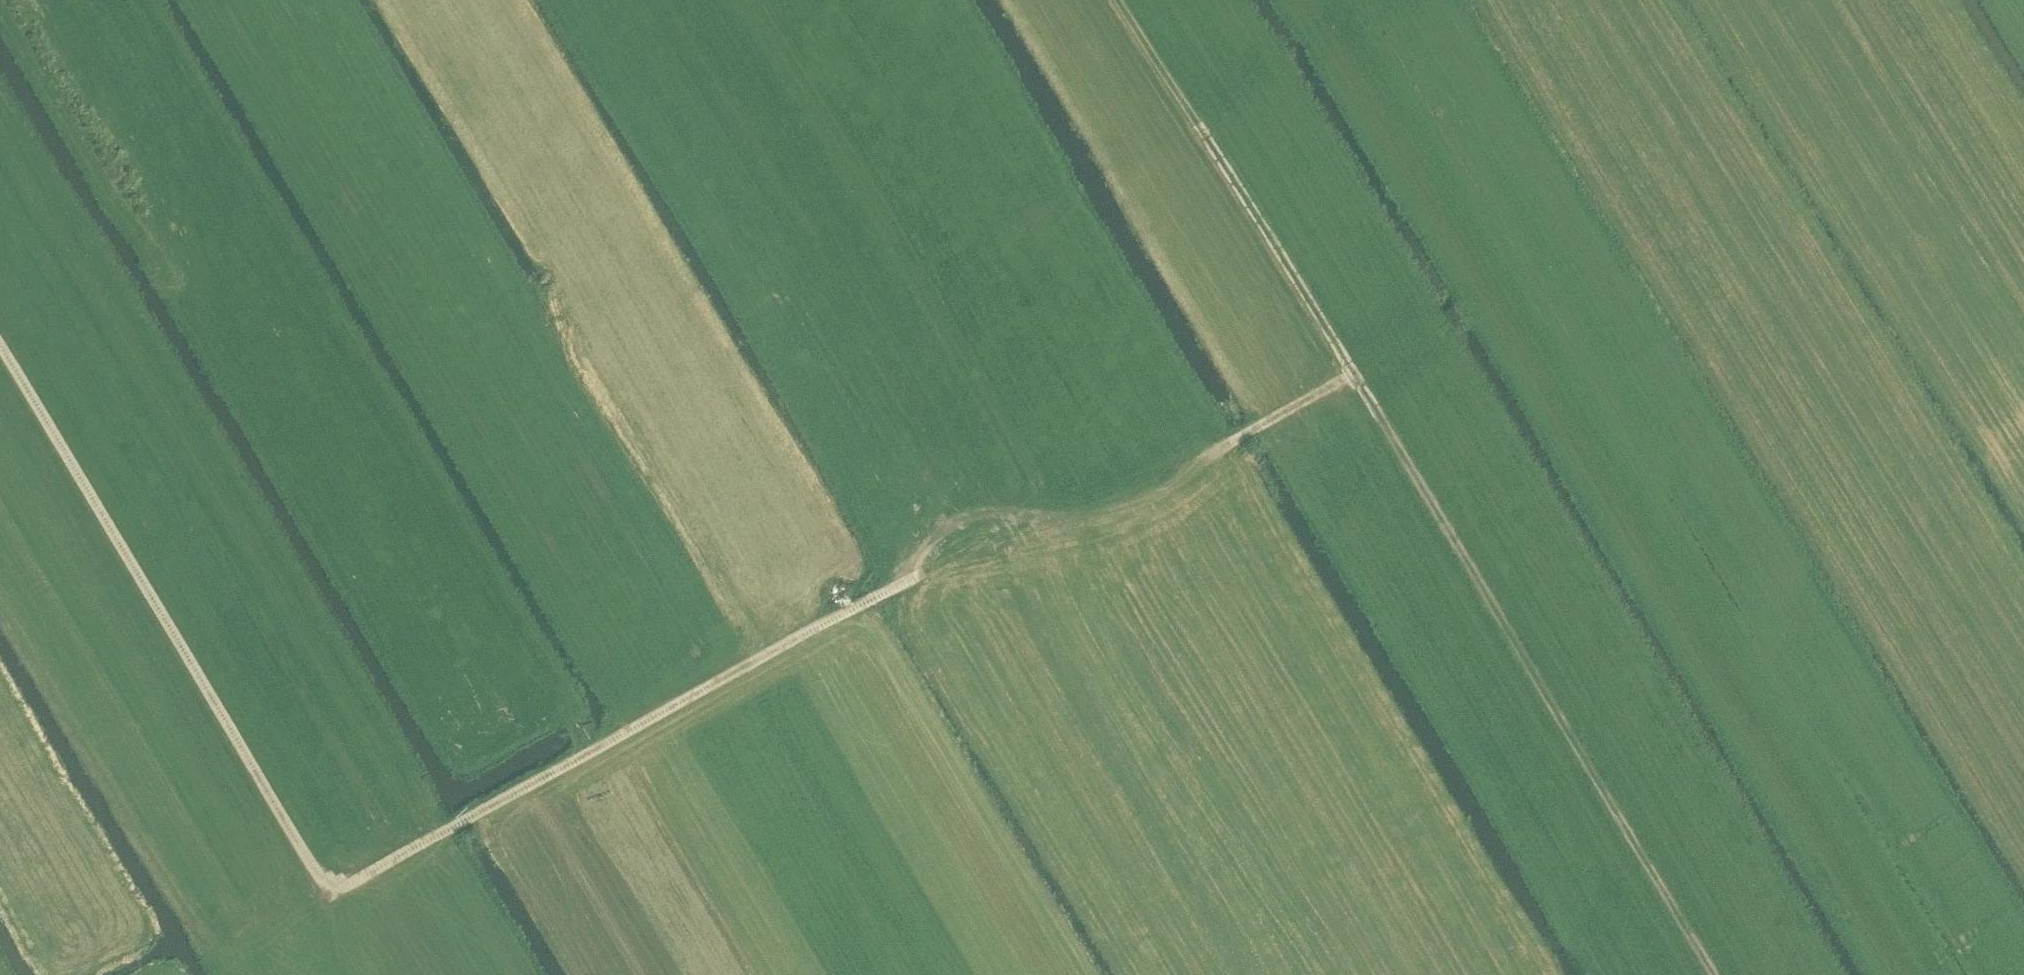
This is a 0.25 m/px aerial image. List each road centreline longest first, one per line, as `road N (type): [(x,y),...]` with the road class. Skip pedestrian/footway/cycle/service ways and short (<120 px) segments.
road 1 (track): [(1121,0),(1713,974)]

